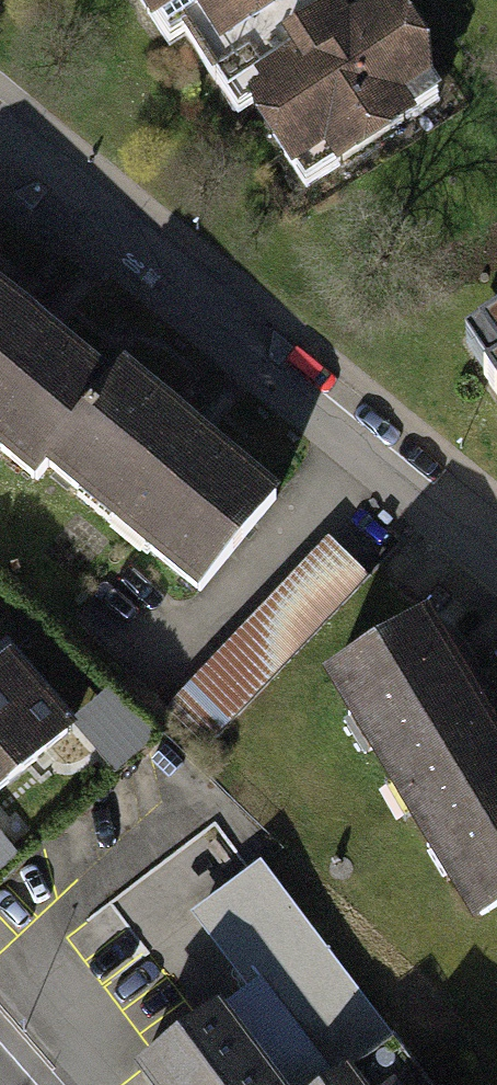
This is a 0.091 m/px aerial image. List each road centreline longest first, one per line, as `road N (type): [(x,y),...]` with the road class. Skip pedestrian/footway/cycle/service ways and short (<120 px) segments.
road 1 (residential): [(0,141),(496,531)]

